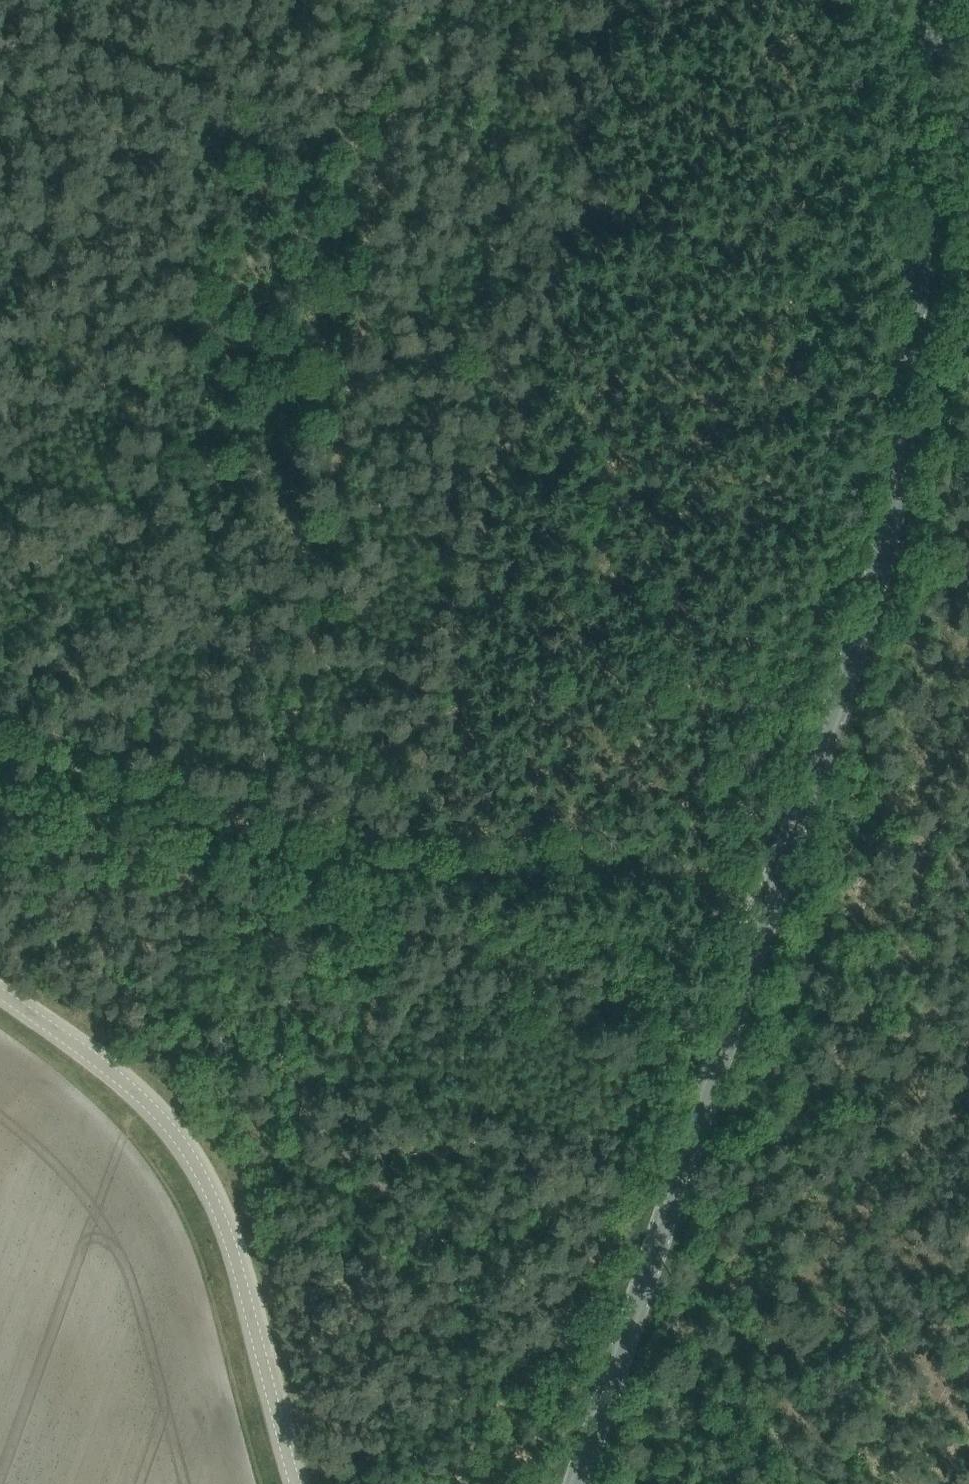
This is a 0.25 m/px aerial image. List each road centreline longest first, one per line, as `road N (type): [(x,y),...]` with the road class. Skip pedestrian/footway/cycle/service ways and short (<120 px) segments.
road 1 (secondary): [(580,1483),(867,656),(902,486),(942,0)]
road 2 (tertiary): [(290,1483),(198,1174),(148,1108),(0,993)]

